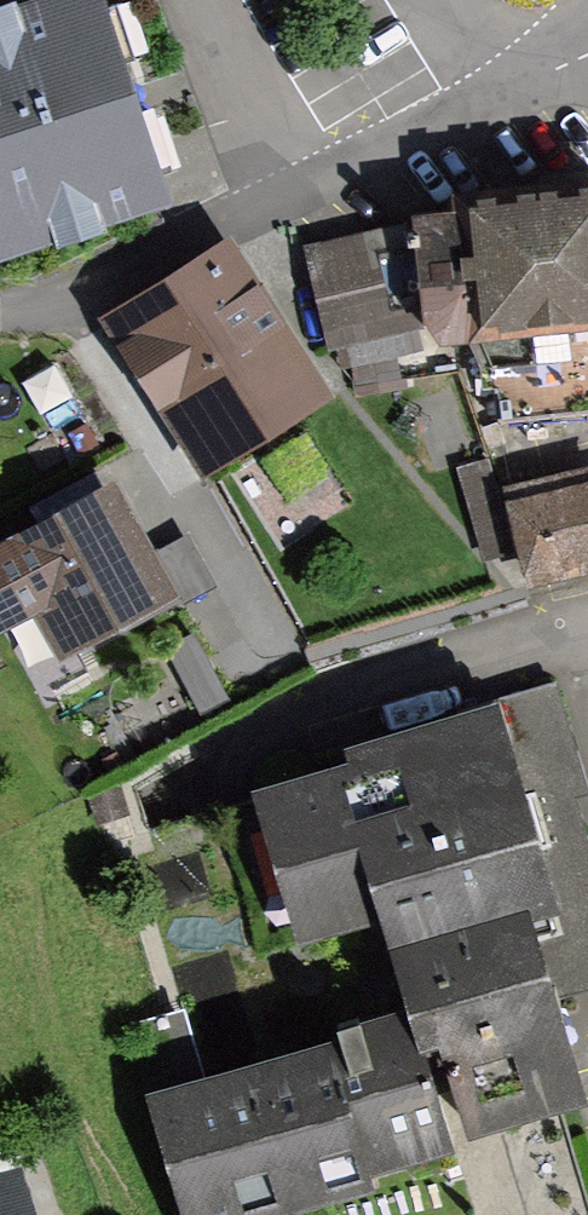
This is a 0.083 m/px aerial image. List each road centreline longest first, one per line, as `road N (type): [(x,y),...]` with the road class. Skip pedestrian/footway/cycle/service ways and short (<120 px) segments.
road 1 (residential): [(587,49),(114,283),(61,302),(0,309)]

